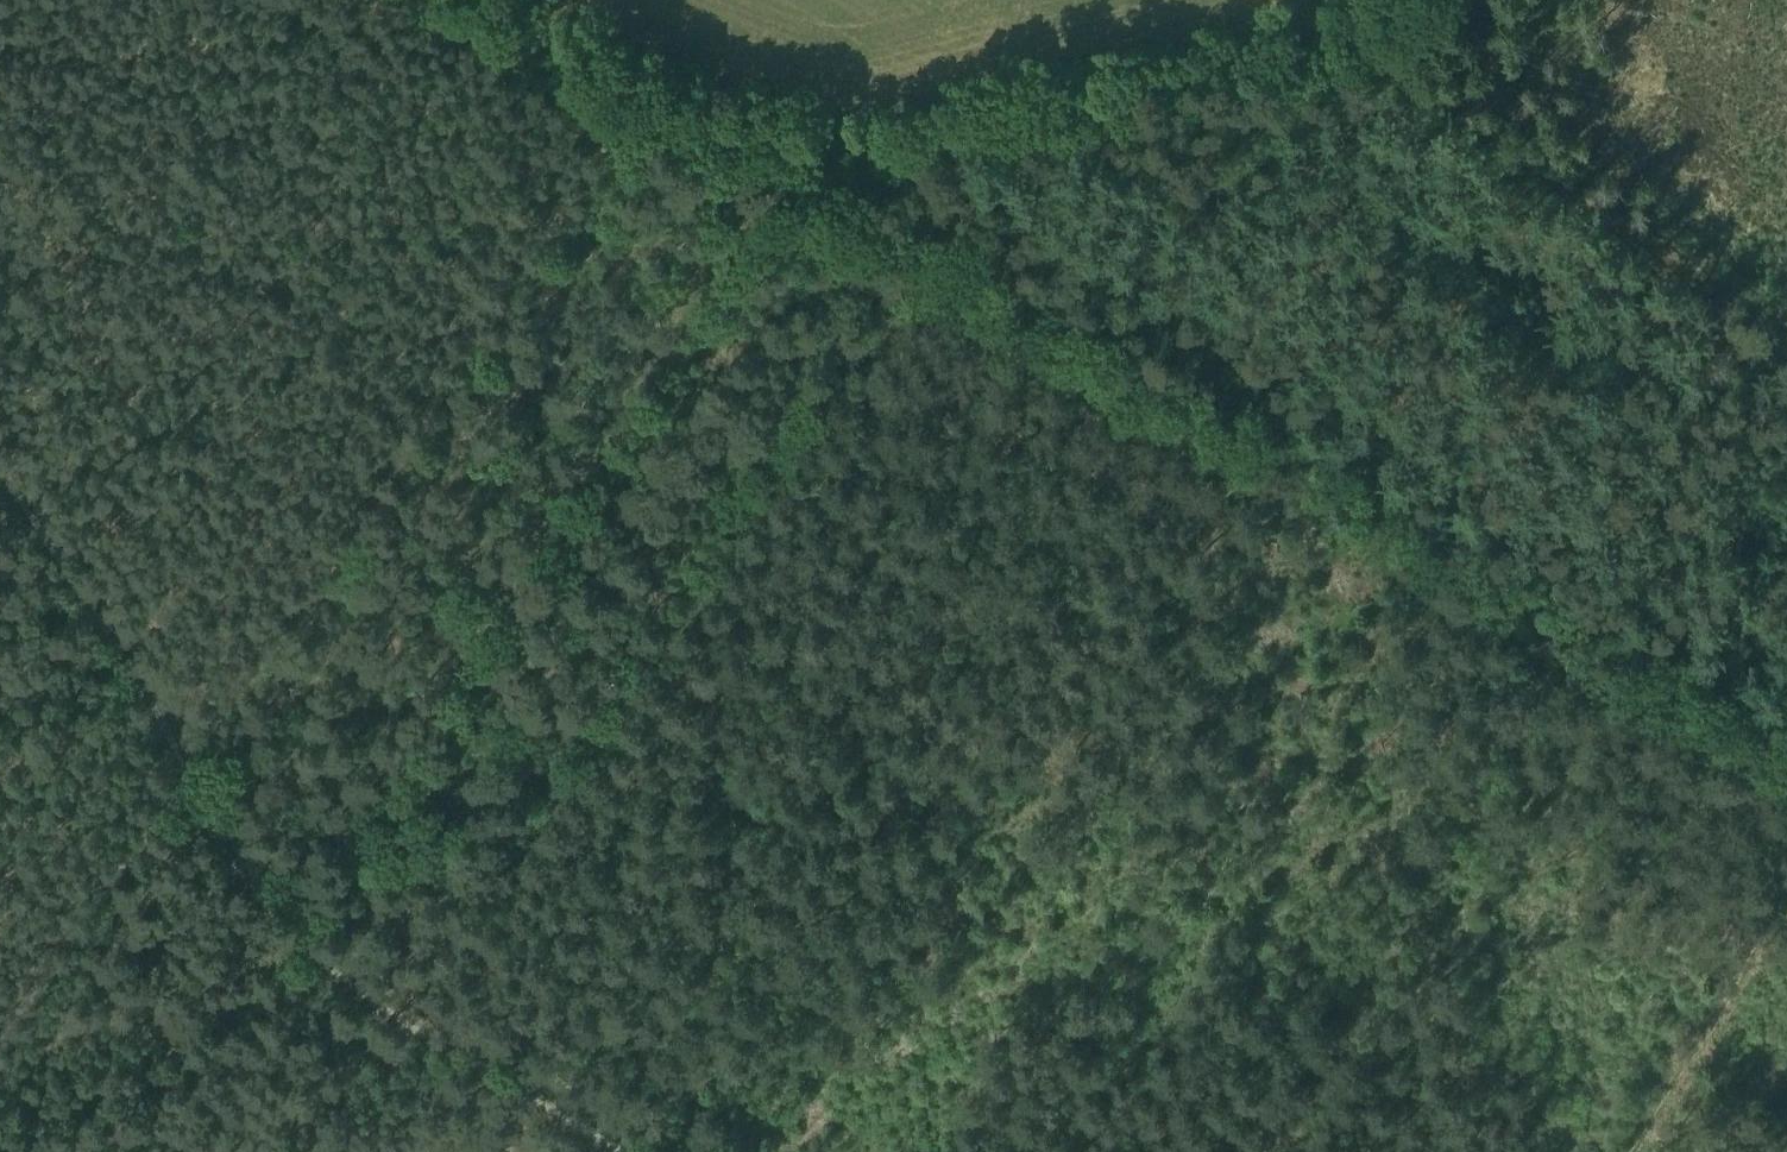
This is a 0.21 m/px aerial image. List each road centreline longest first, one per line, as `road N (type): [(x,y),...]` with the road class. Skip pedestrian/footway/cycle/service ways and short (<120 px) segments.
road 1 (track): [(288,928),(801,149),(1350,34),(1407,0)]
road 2 (track): [(210,778),(297,914),(674,1151)]
road 3 (track): [(0,451),(15,475),(88,538),(210,778)]

